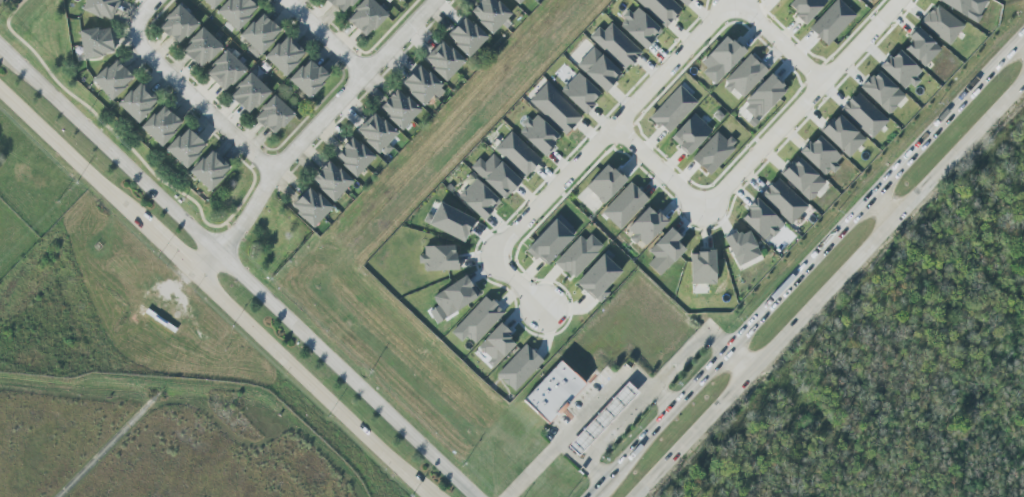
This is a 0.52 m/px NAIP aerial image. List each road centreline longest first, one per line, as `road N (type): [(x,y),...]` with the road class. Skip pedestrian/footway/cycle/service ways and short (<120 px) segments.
road 1 (secondary): [(490,496),(0,44)]
road 2 (secondary): [(1023,33),(597,490)]
road 3 (secondary): [(632,496),(1023,82)]
road 4 (residential): [(732,0),(489,257),(543,308)]
road 5 (residential): [(614,126),(704,210),(883,21)]
road 6 (residential): [(434,0),(272,173),(197,277)]
road 7 (secondary): [(197,277),(427,496)]
road 8 (secondary): [(0,89),(147,230)]
road 9 (residential): [(272,173),(145,52),(136,32)]

